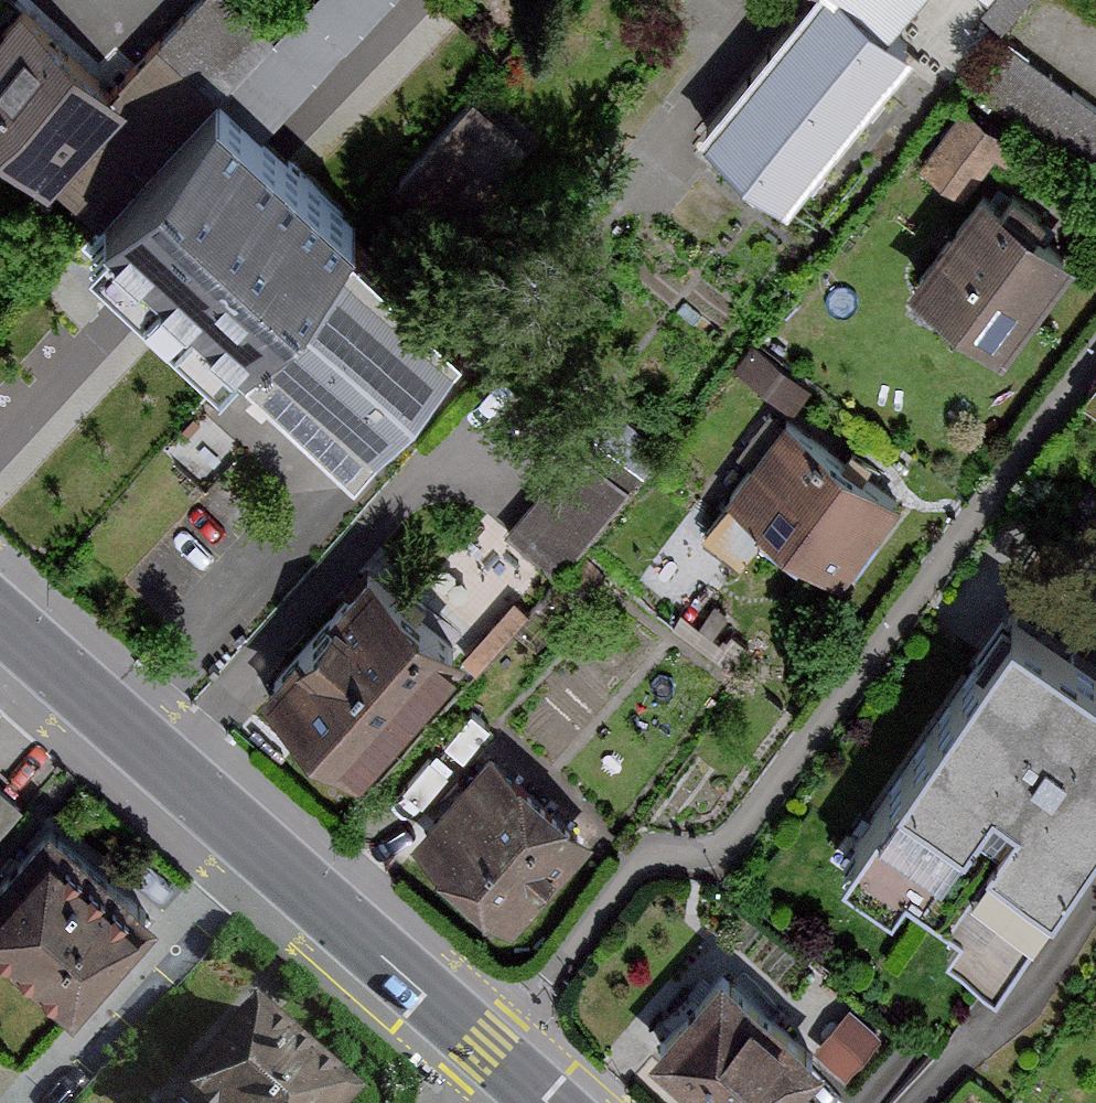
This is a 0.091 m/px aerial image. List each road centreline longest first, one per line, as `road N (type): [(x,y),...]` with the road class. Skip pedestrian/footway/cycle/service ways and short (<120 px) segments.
road 1 (secondary): [(0,617),(550,1102)]

